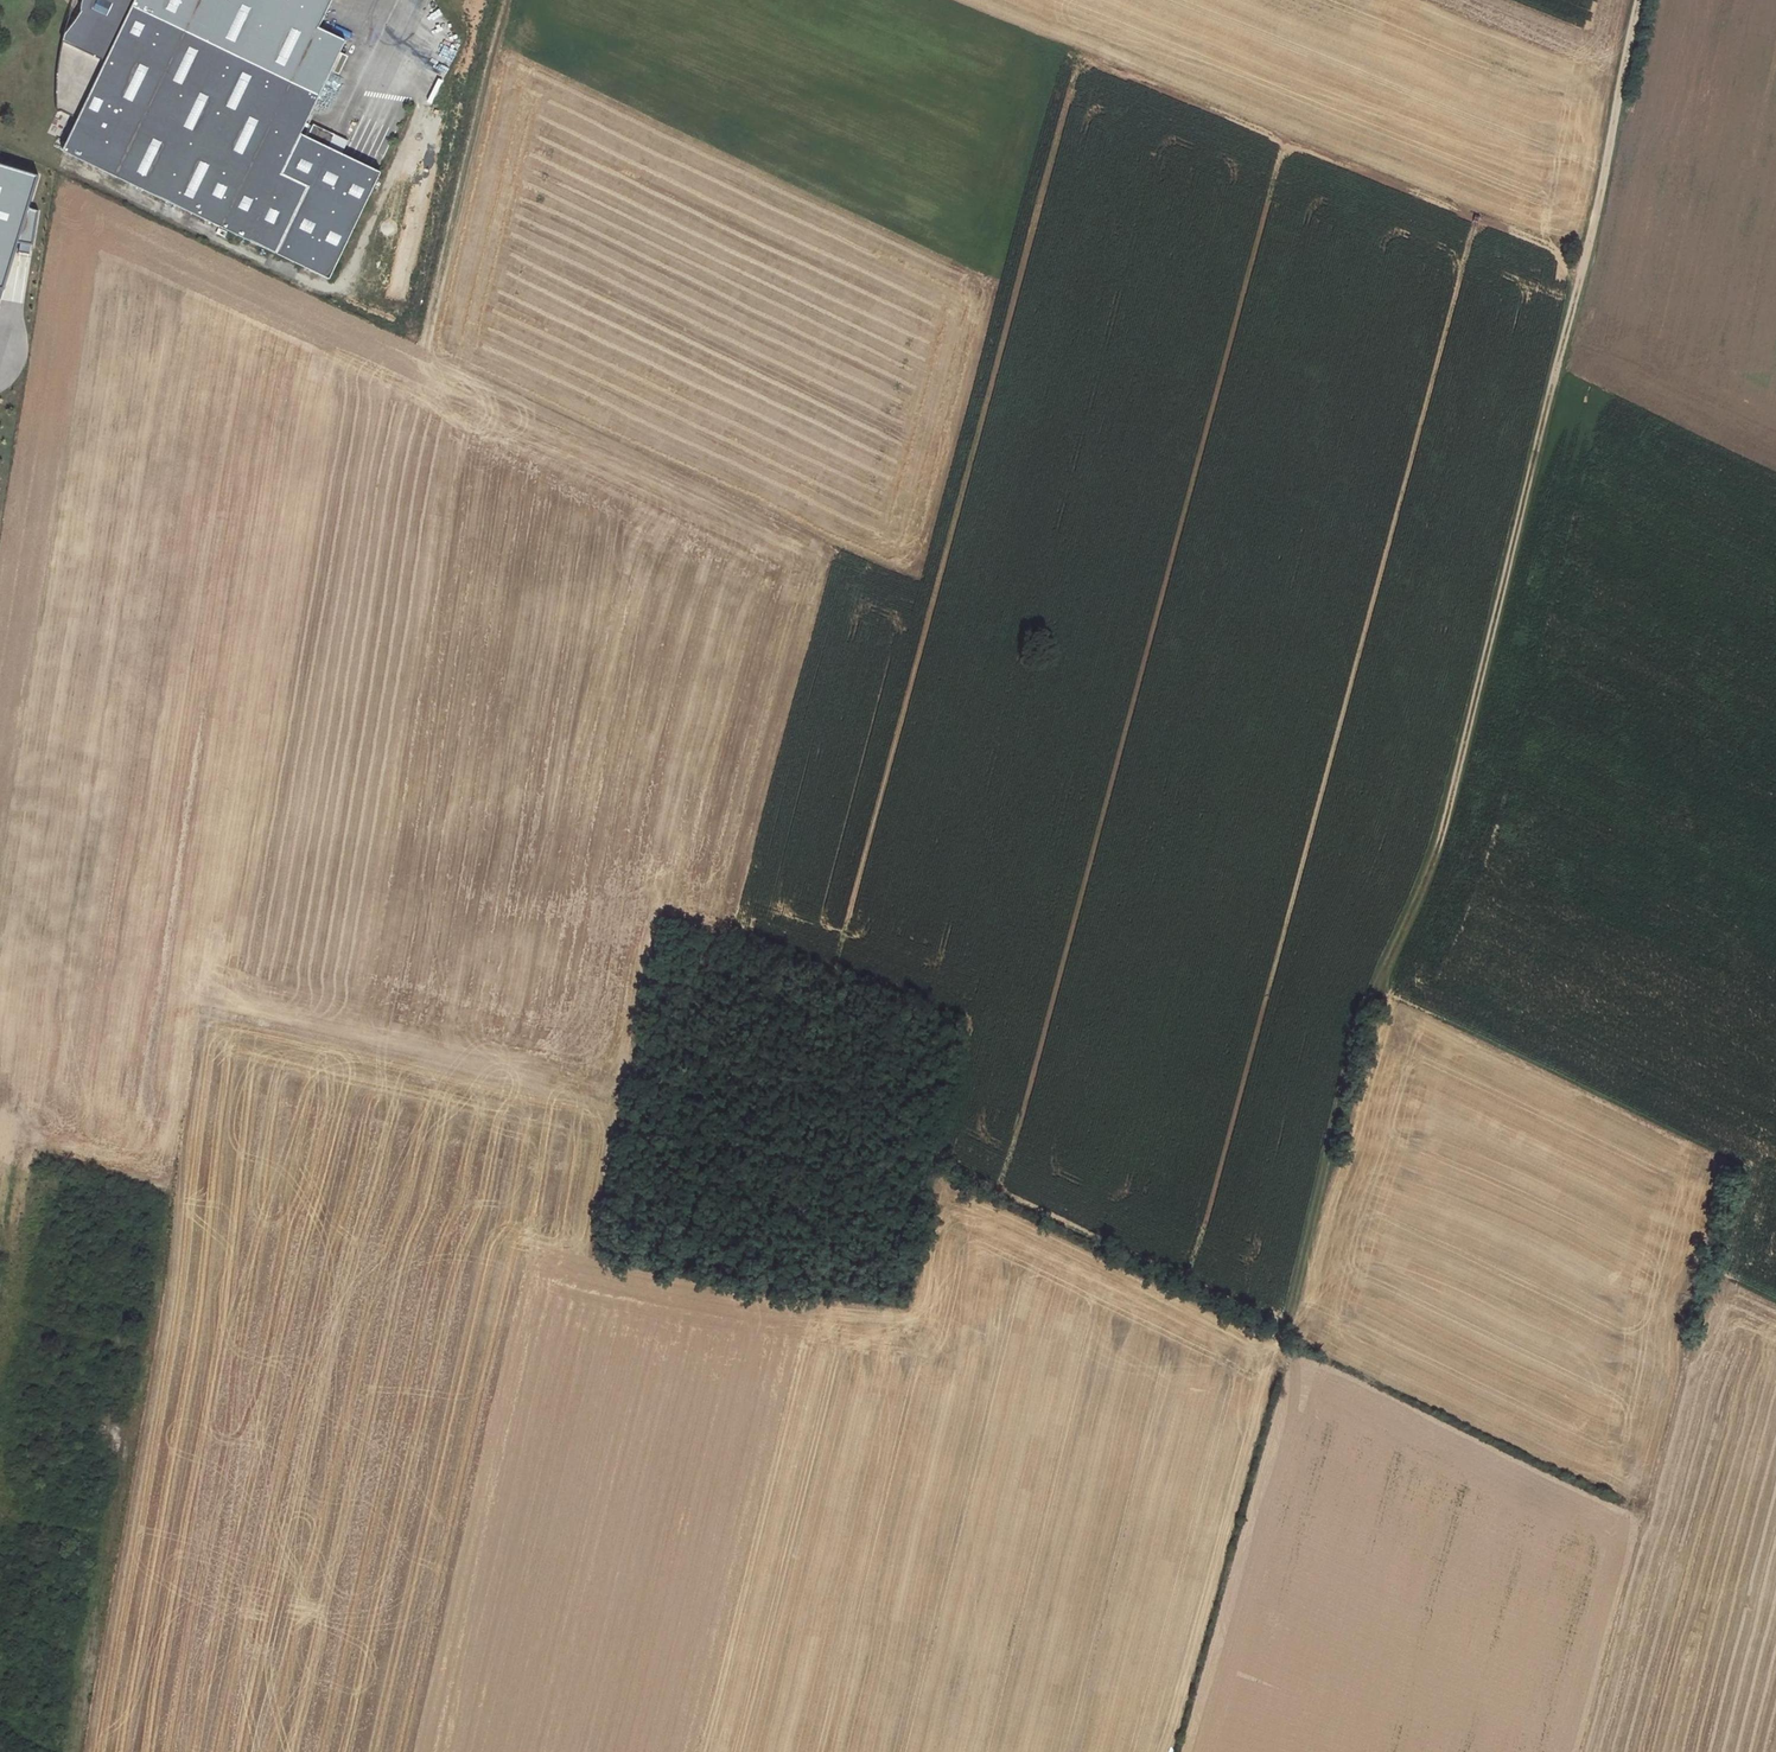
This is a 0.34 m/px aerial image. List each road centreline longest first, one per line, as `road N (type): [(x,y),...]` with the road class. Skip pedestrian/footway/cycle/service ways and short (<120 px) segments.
road 1 (track): [(1633,0),(1435,846),(1352,1051),(1288,1324)]

